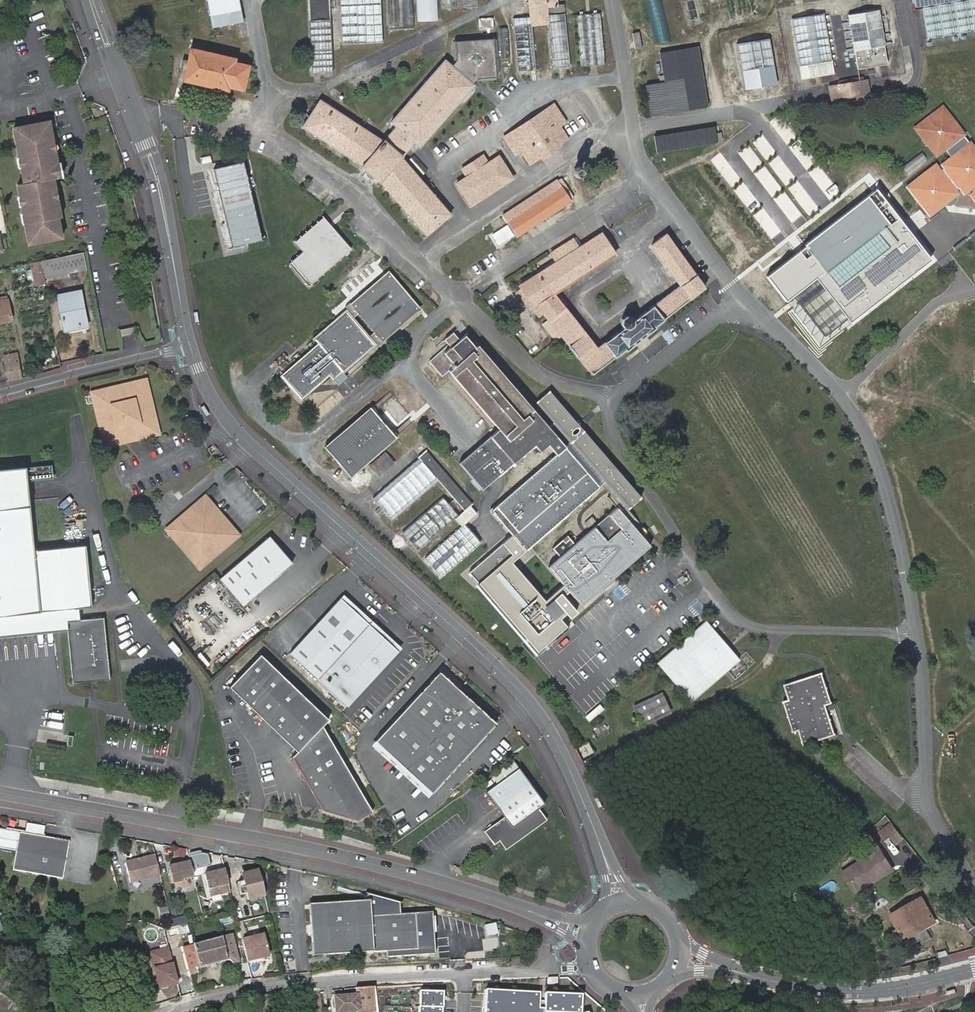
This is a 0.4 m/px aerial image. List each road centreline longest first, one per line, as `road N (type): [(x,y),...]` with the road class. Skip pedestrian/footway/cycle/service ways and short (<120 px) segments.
road 1 (tertiary): [(620,903),(543,720),(457,630),(238,433),(213,403),(189,345)]
road 2 (tertiary): [(0,793),(299,847),(538,914)]
road 3 (unclassified): [(169,1011),(253,989),(537,971),(544,950)]
road 4 (tertiary): [(86,0),(145,157),(174,266)]
road 5 (tertiary): [(174,266),(163,180),(97,0)]
road 6 (tertiary): [(974,969),(855,992),(736,971)]
road 7 (residential): [(189,345),(0,393)]

